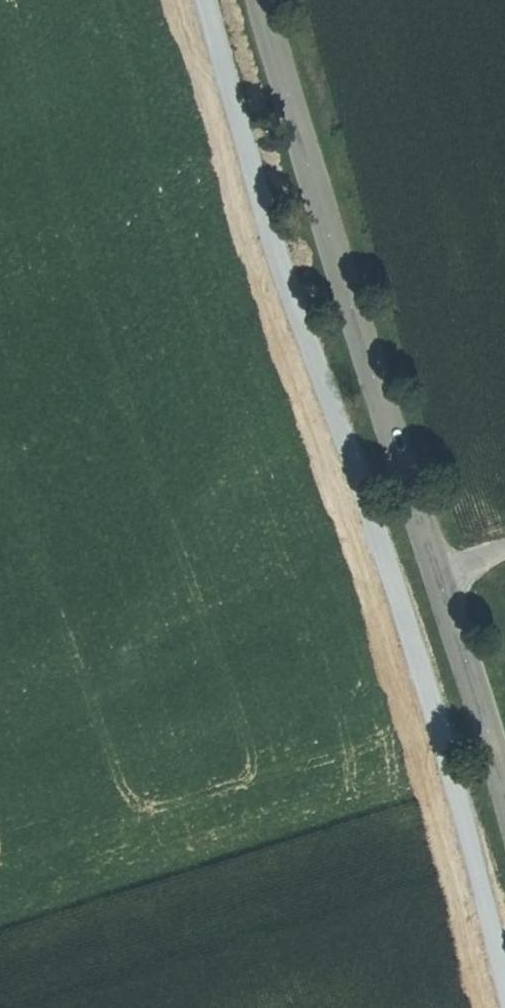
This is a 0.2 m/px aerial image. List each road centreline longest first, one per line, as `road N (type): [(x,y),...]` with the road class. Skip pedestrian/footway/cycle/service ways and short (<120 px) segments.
road 1 (tertiary): [(270,0),(504,805)]

